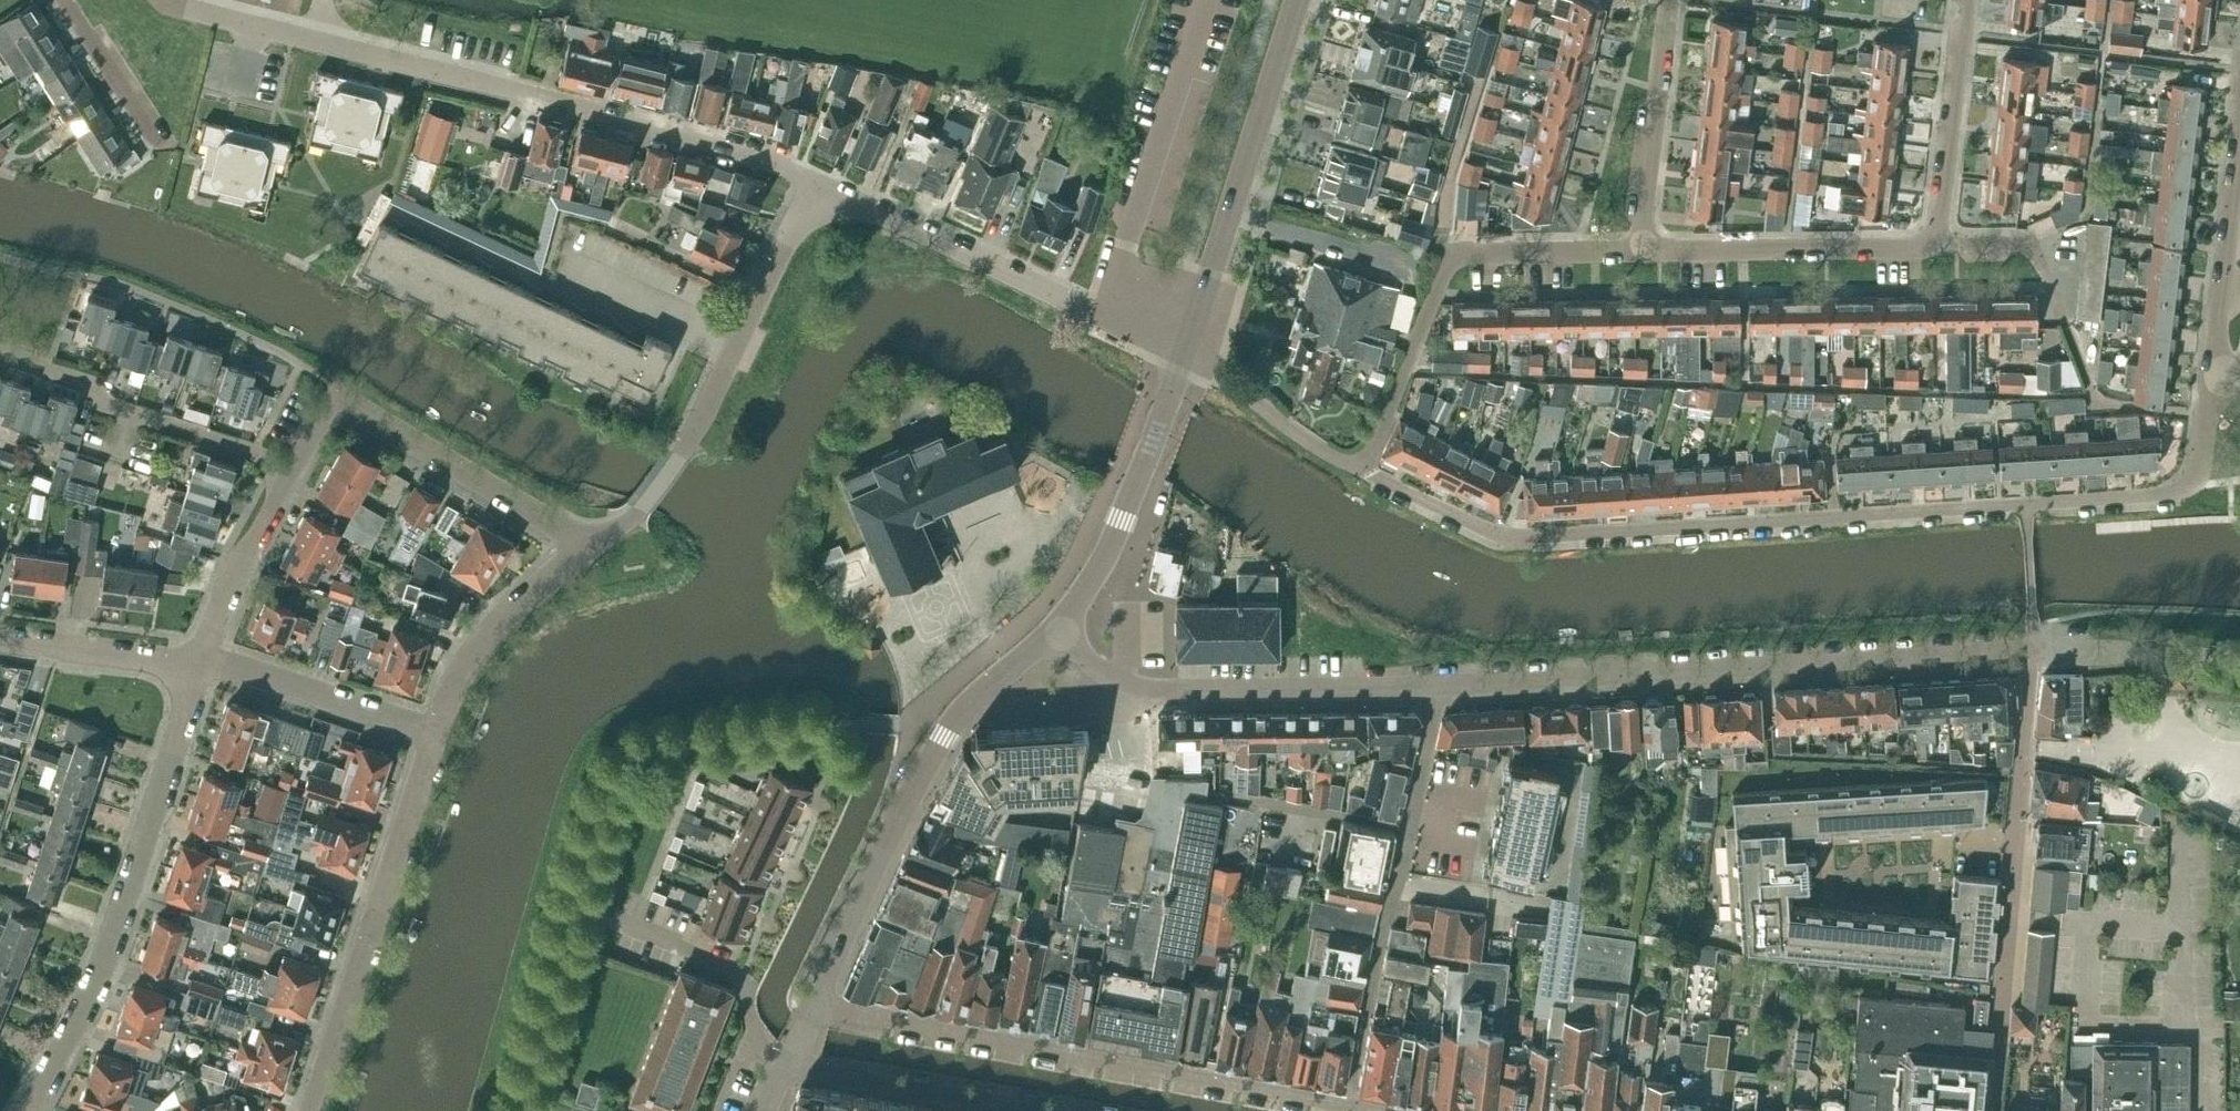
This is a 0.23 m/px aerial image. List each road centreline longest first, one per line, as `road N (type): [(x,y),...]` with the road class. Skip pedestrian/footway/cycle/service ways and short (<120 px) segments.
road 1 (residential): [(1358,467),(1499,533),(1528,537),(2156,494),(2197,476),(2213,366)]
road 2 (residential): [(815,182),(729,148),(167,0)]
road 3 (unclassified): [(1438,686),(2031,654)]
road 4 (residential): [(1348,1106),(819,1004)]
road 5 (residential): [(23,1110),(107,954),(204,661)]
road 6 (tertiary): [(819,1004),(954,719),(1053,628)]
road 7 (unclassified): [(587,546),(632,518),(681,453),(815,182)]
road 8 (residential): [(1348,1106),(1438,686)]
road 9 (residential): [(1358,467),(1452,255),(1644,253)]
road 10 (unclassified): [(1185,353),(815,182)]
road 11 (unclassified): [(1438,686),(1158,690),(1101,670),(1053,628)]
road 12 (unclassified): [(311,1110),(438,733)]
road 13 (residential): [(2001,1041),(2031,654)]
road 14 (tertiary): [(1185,353),(1299,0)]
road 15 (residential): [(0,353),(96,382),(106,406),(253,450),(294,476)]
road 16 (tertiary): [(1053,628),(1113,543),(1185,353)]
road 17 (residential): [(1644,253),(1938,243)]
road 18 (residential): [(587,546),(346,401)]
road 19 (residential): [(1938,243),(2025,244),(2039,255),(2082,366),(2098,395),(2116,407)]
road 20 (residential): [(1644,253),(1675,0)]
road 21 (residential): [(1938,243),(1968,0)]
road 22 (unclassified): [(438,733),(204,661)]
road 23 (unclassified): [(438,733),(476,650),(587,546)]
road 24 (residential): [(787,1063),(752,1028),(748,990),(732,970),(613,921)]
road 25 (residential): [(2213,366),(2239,157)]
road 26 (residential): [(1358,467),(1185,353)]
road 27 (residential): [(204,661),(246,557),(294,476)]
road 28 (unclassified): [(204,661),(0,638)]
road 29 (residential): [(787,1063),(988,1104)]
road 30 (residential): [(161,151),(67,0)]

